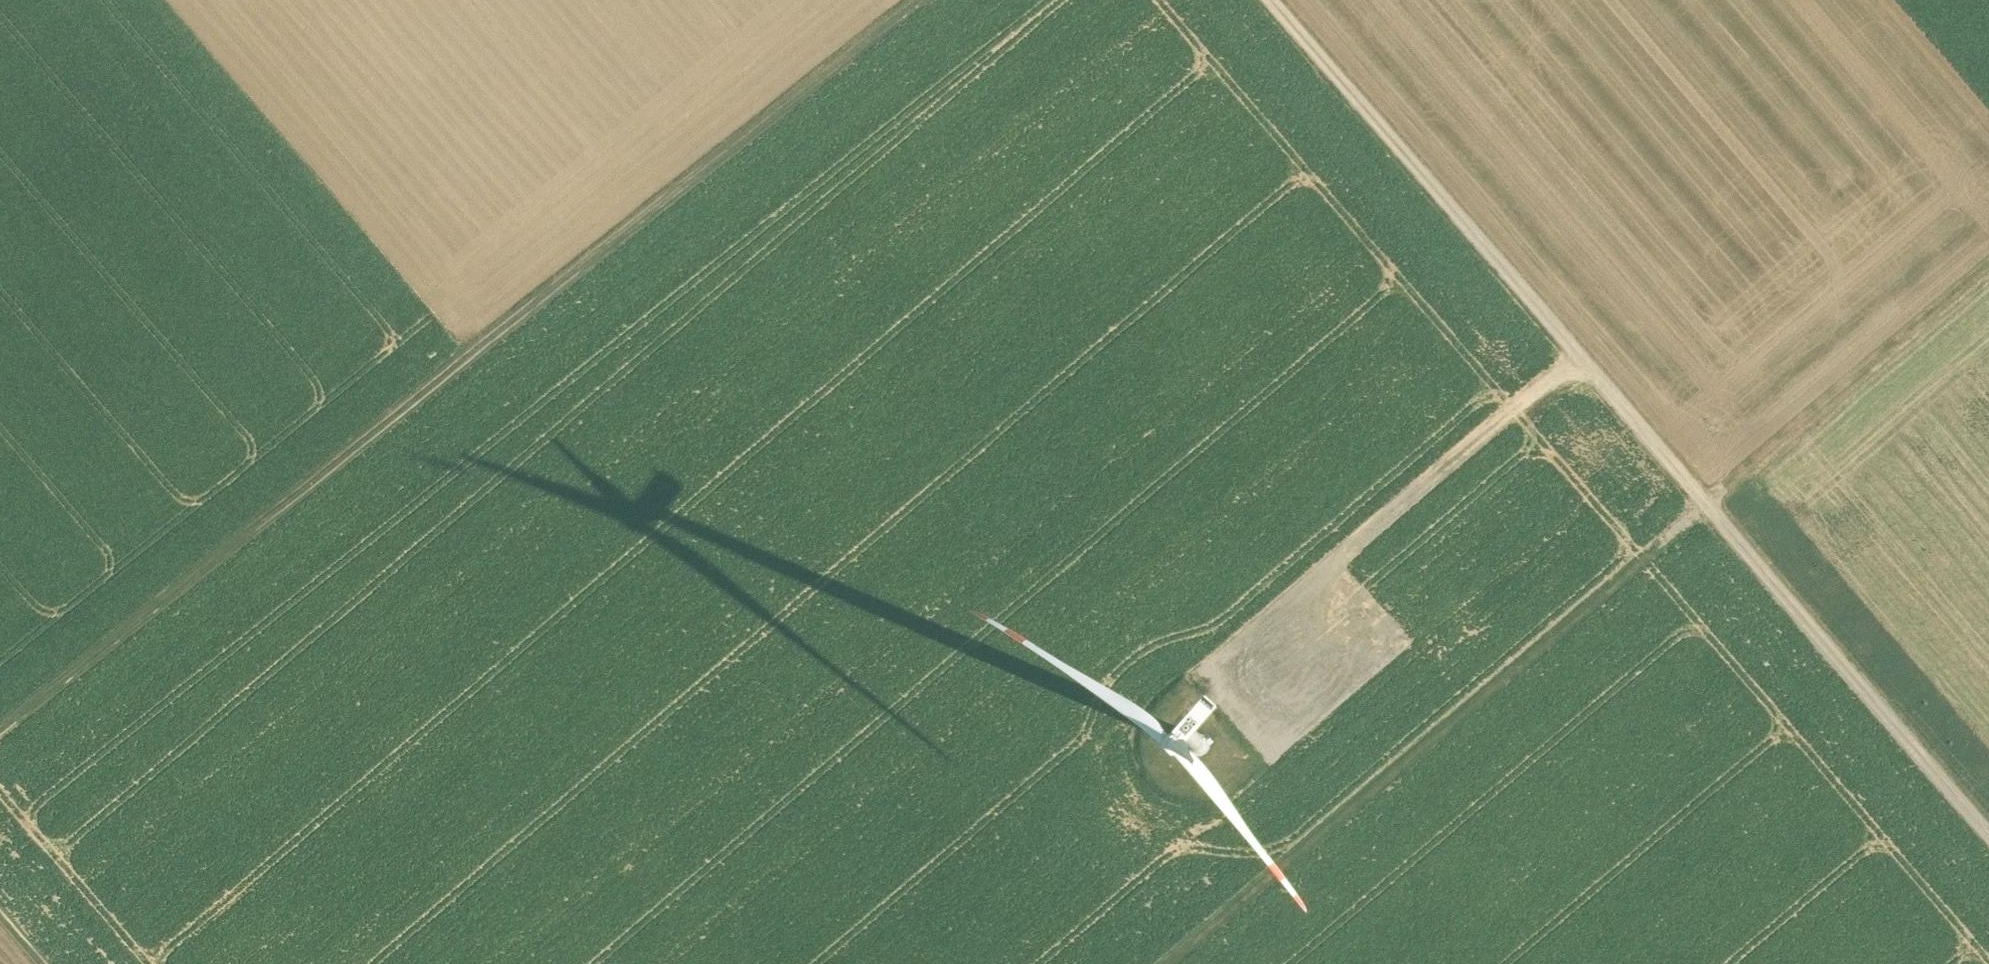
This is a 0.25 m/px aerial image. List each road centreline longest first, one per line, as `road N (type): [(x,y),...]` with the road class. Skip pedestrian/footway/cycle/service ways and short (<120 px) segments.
road 1 (track): [(0,732),(952,0)]
road 2 (track): [(1274,0),(1988,834)]
road 3 (track): [(1988,270),(1170,963)]

